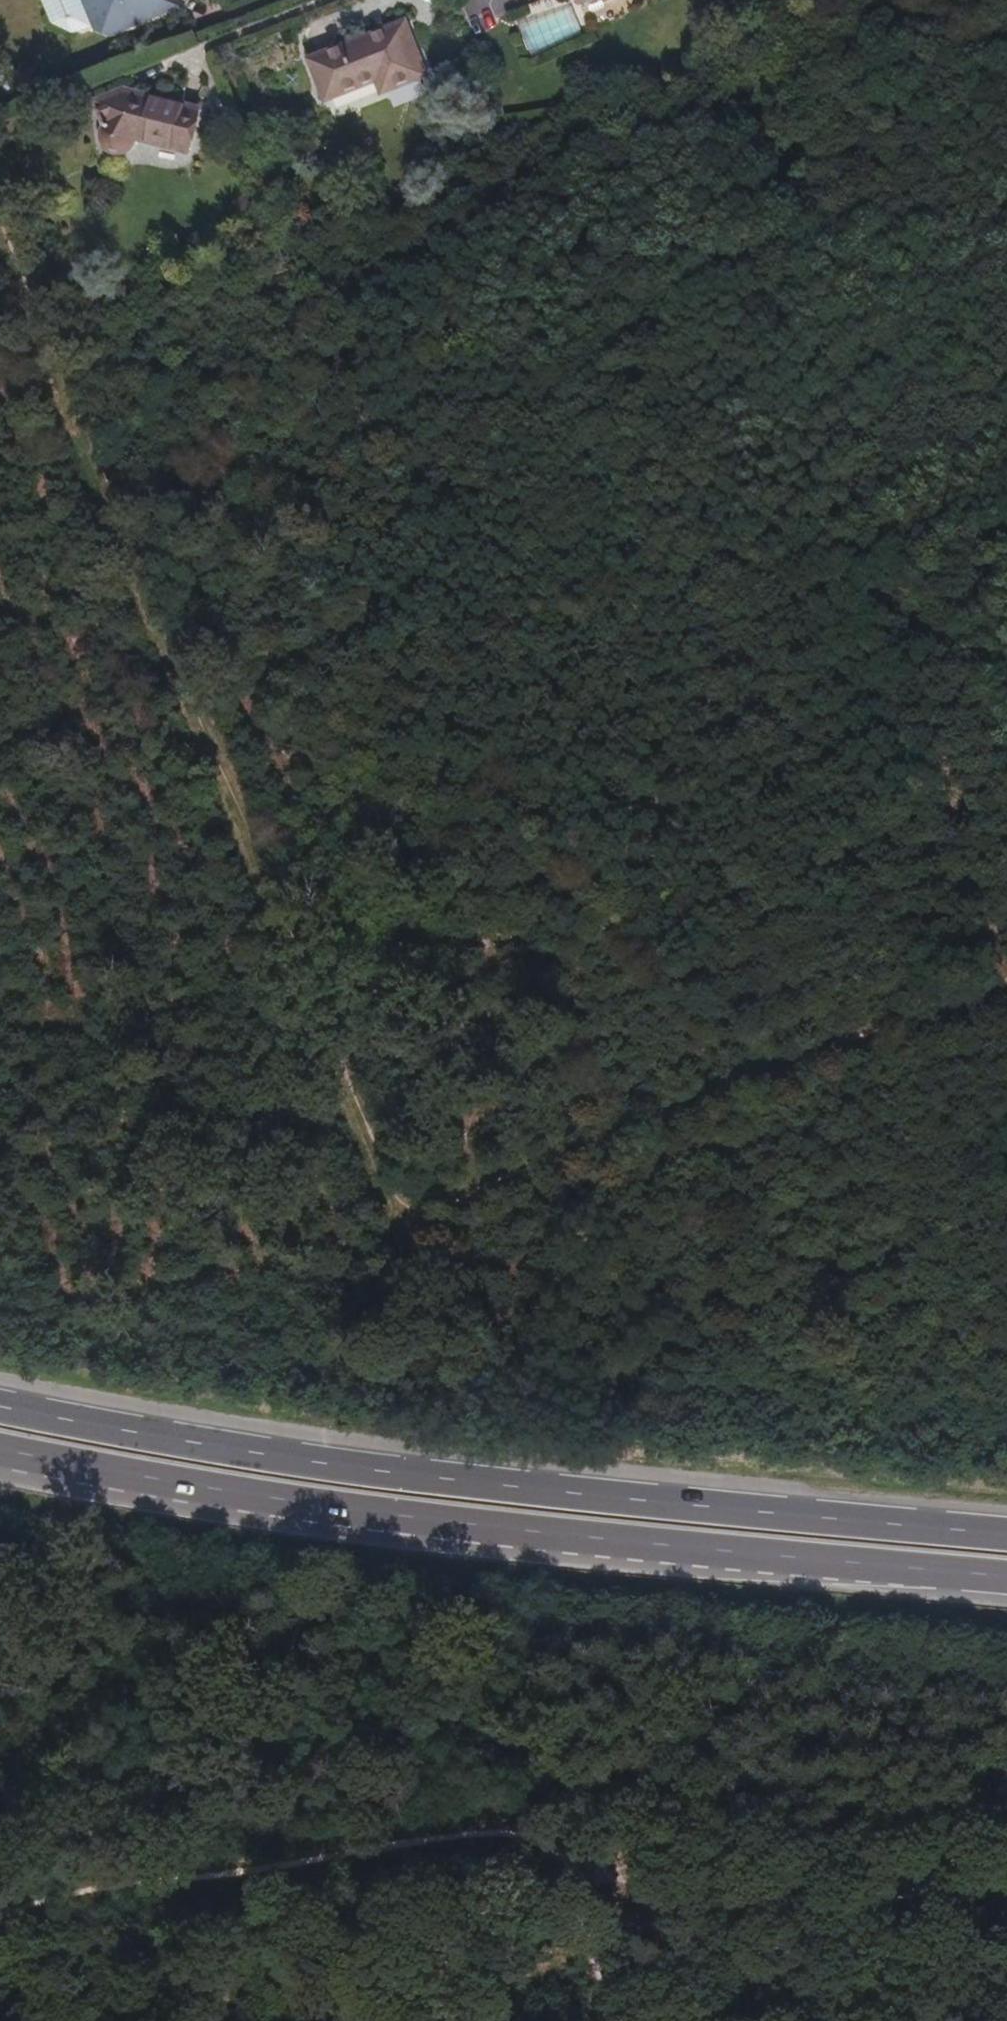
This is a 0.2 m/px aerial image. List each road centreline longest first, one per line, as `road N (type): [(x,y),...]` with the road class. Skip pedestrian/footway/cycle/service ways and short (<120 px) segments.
road 1 (primary): [(0,1448),(391,1516),(1006,1577)]
road 2 (primary): [(1006,1533),(402,1472),(0,1407)]

